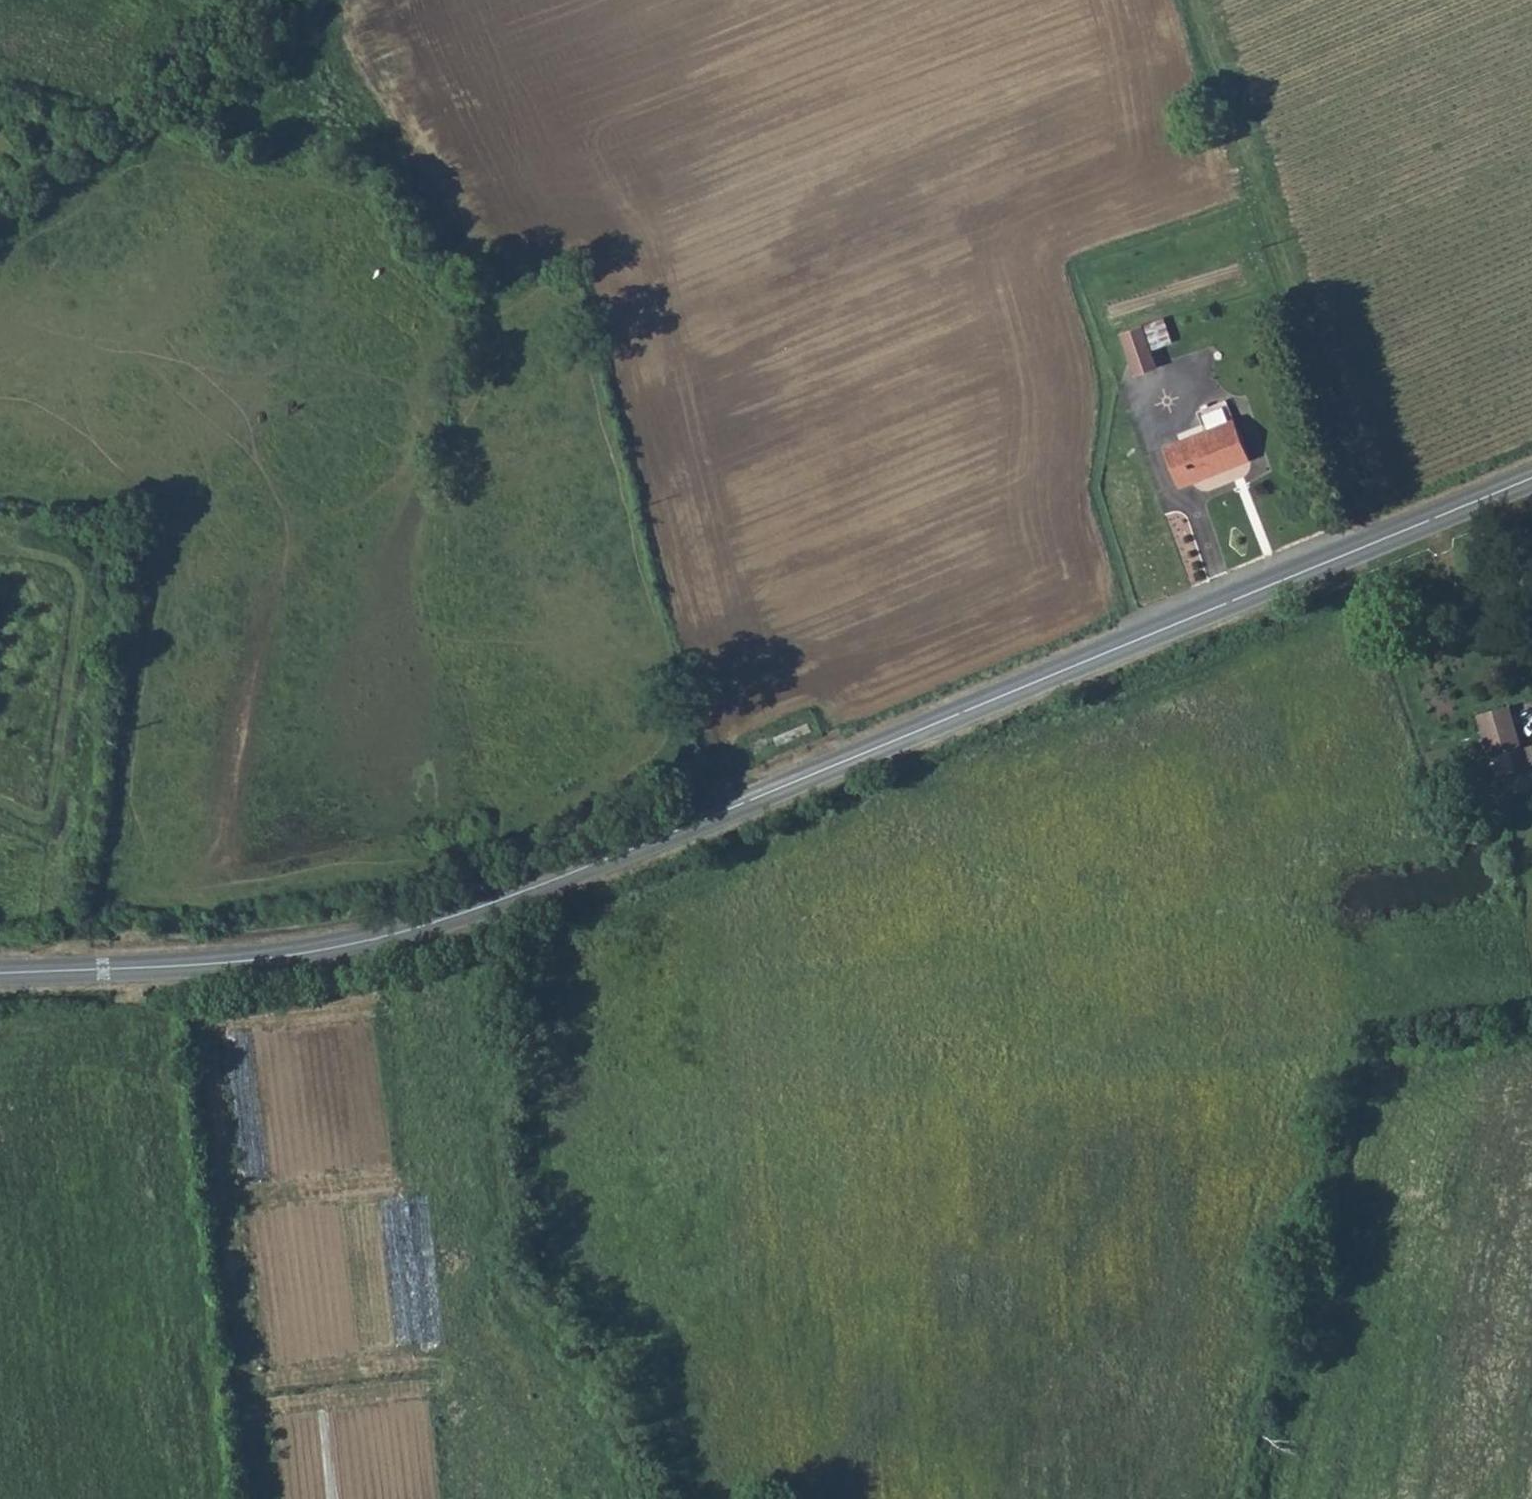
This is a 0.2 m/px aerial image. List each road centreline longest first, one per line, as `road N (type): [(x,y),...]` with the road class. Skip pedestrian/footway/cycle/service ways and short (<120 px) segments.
road 1 (tertiary): [(1531,473),(587,869),(363,941),(225,962),(0,973)]

